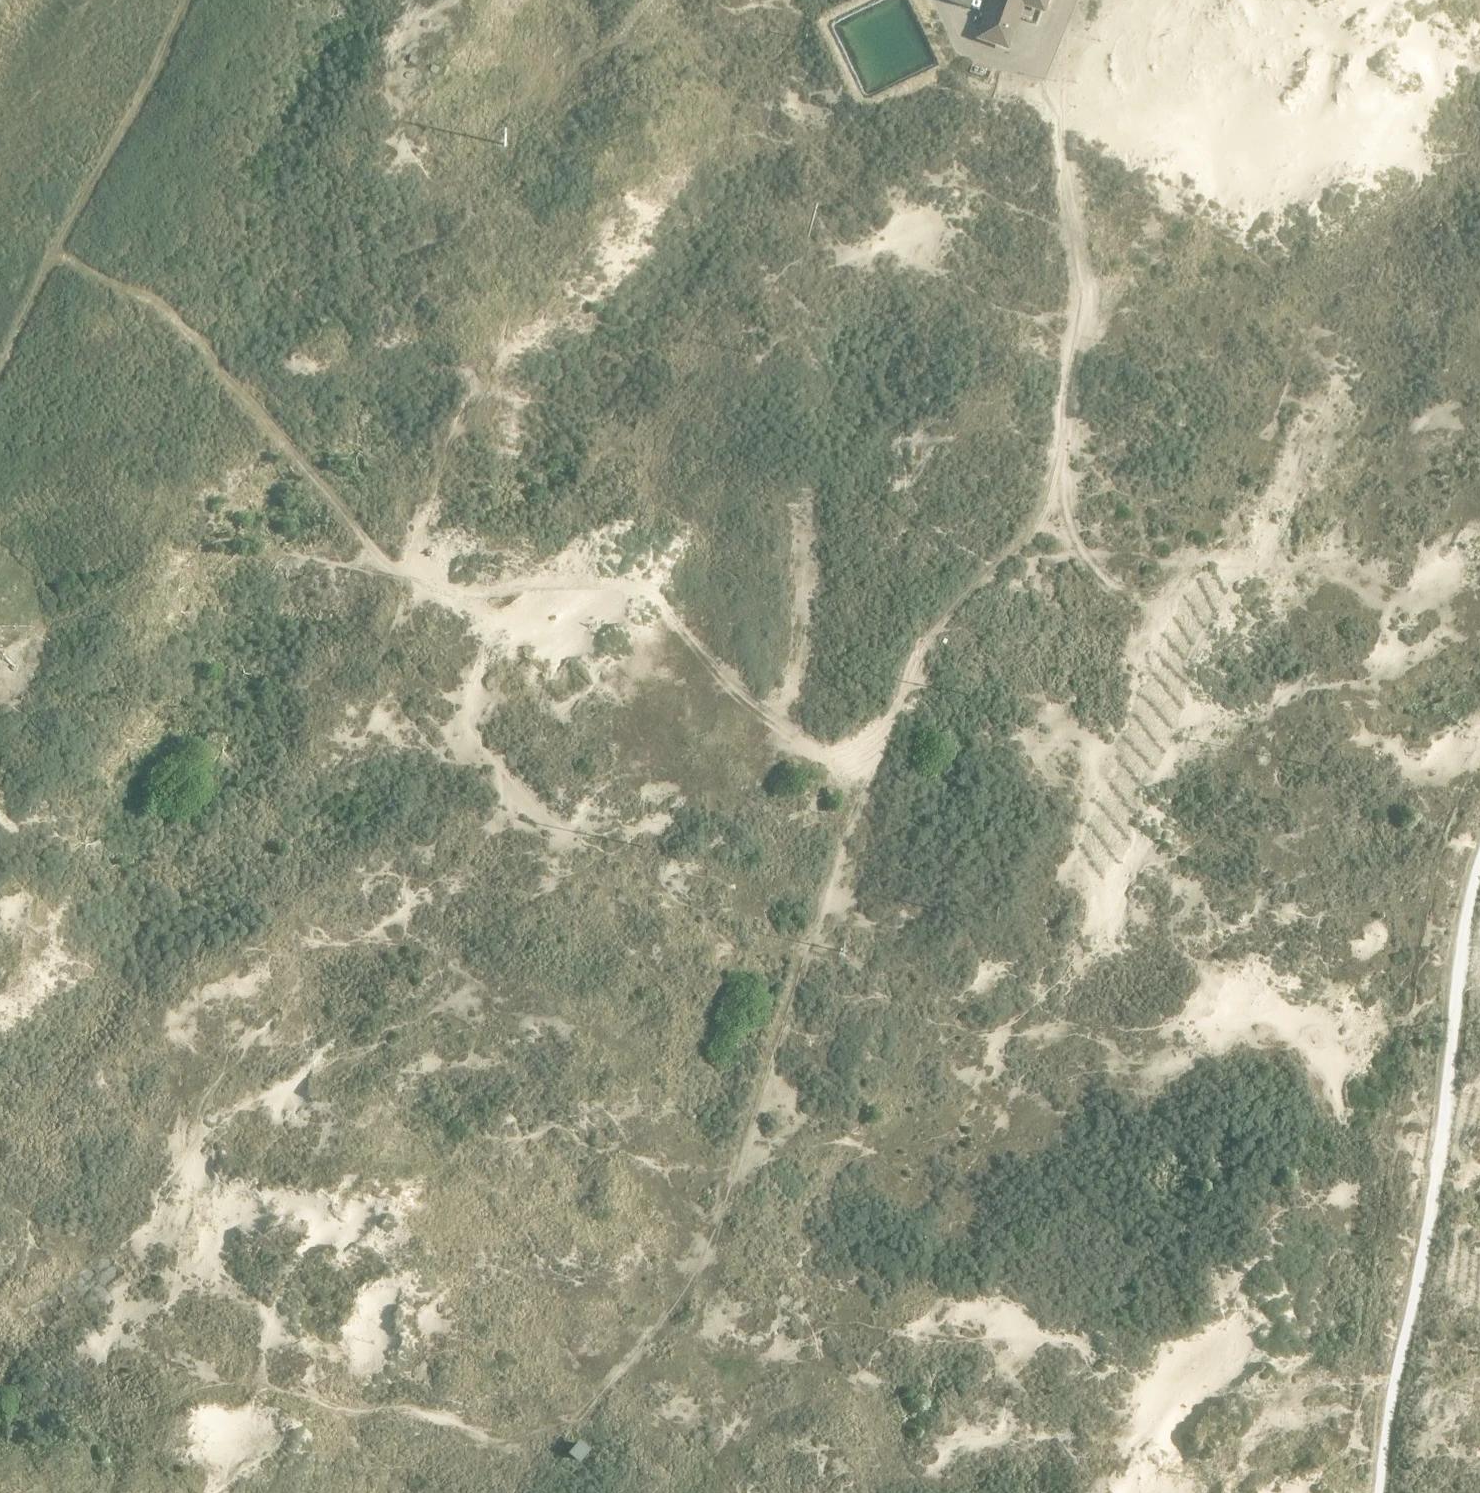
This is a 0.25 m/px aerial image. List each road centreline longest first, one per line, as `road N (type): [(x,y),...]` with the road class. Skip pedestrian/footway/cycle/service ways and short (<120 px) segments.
road 1 (track): [(1061,445),(1079,295),(1061,126),(1037,70)]
road 2 (track): [(1047,508),(1061,445),(1066,505),(1080,549),(1109,581),(1155,606)]

